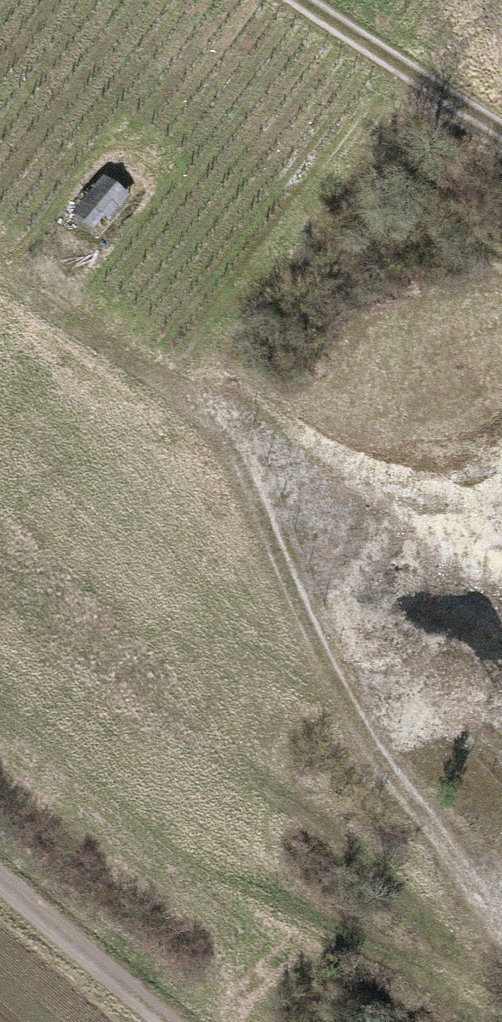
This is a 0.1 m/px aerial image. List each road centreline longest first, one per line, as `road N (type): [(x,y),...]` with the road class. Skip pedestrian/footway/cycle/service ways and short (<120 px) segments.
road 1 (track): [(501,930),(350,705),(230,445),(180,381),(0,253)]
road 2 (track): [(302,0),(501,131)]
road 3 (track): [(0,880),(165,1021)]

